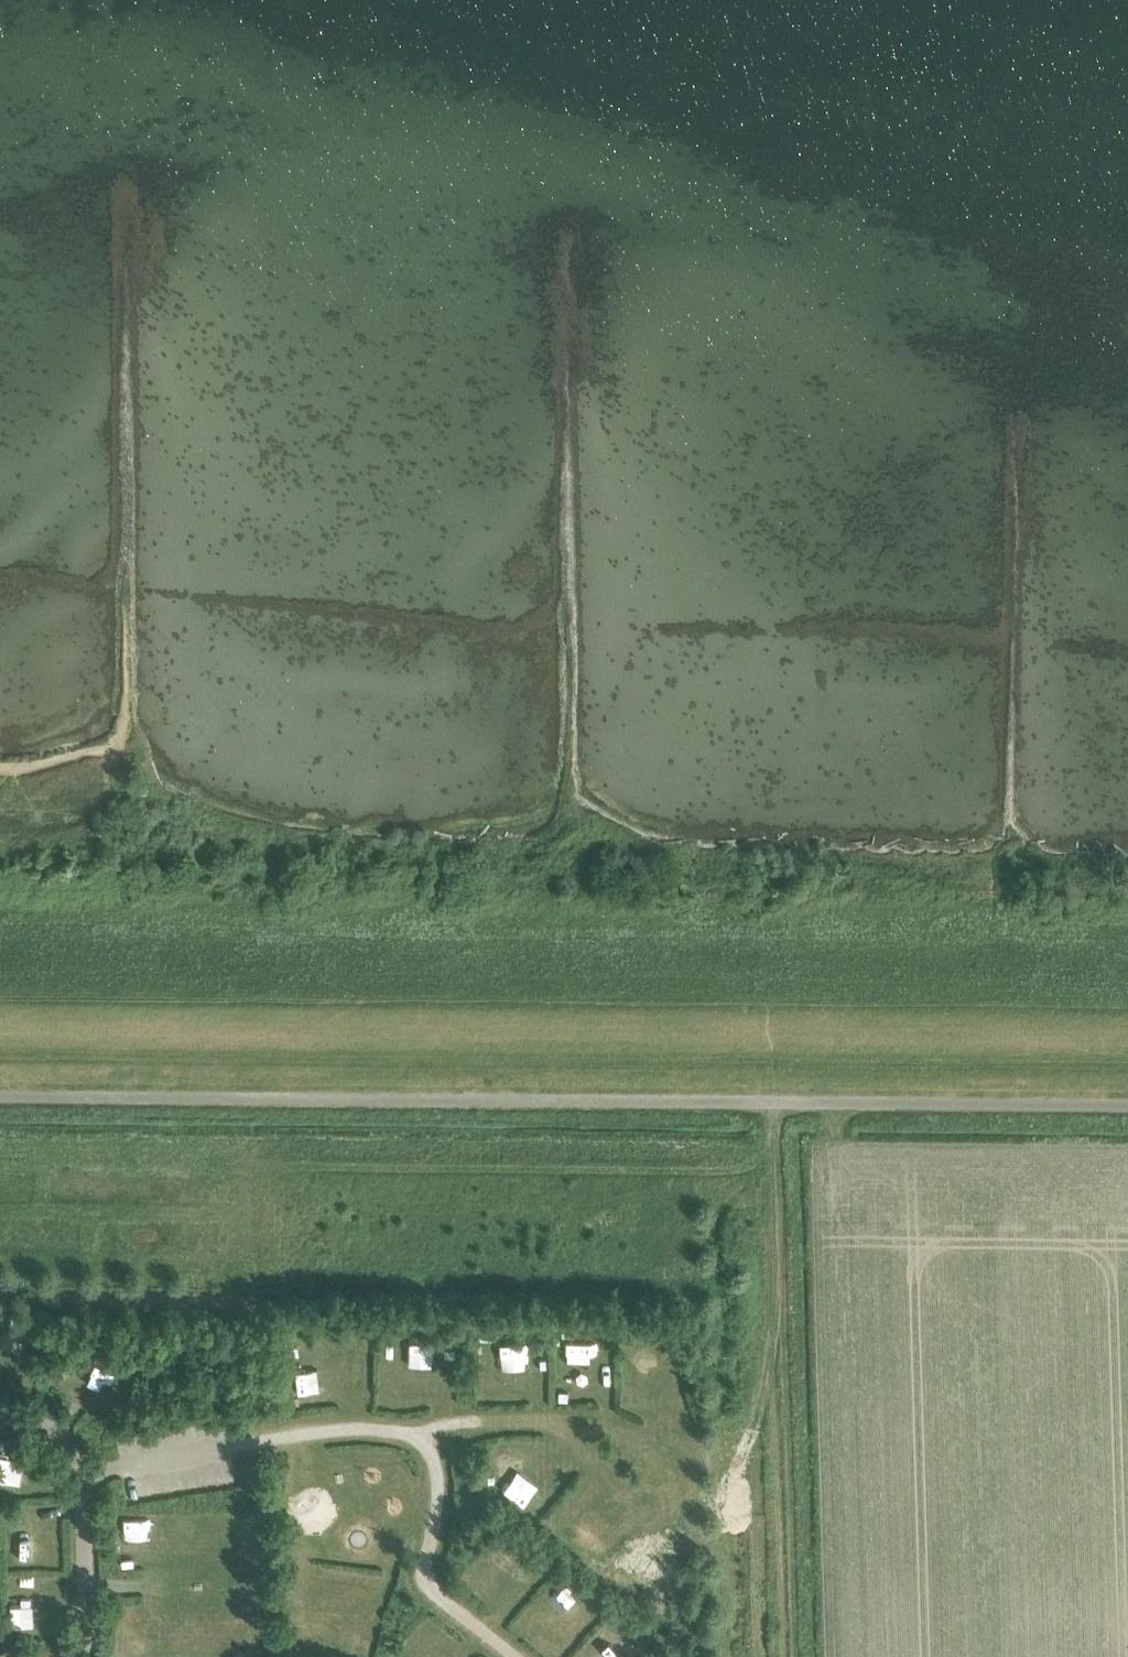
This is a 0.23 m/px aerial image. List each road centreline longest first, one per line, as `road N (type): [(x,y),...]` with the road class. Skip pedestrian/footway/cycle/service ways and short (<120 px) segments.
road 1 (unclassified): [(0,1096),(1127,1104)]
road 2 (track): [(774,1101),(784,1656)]

